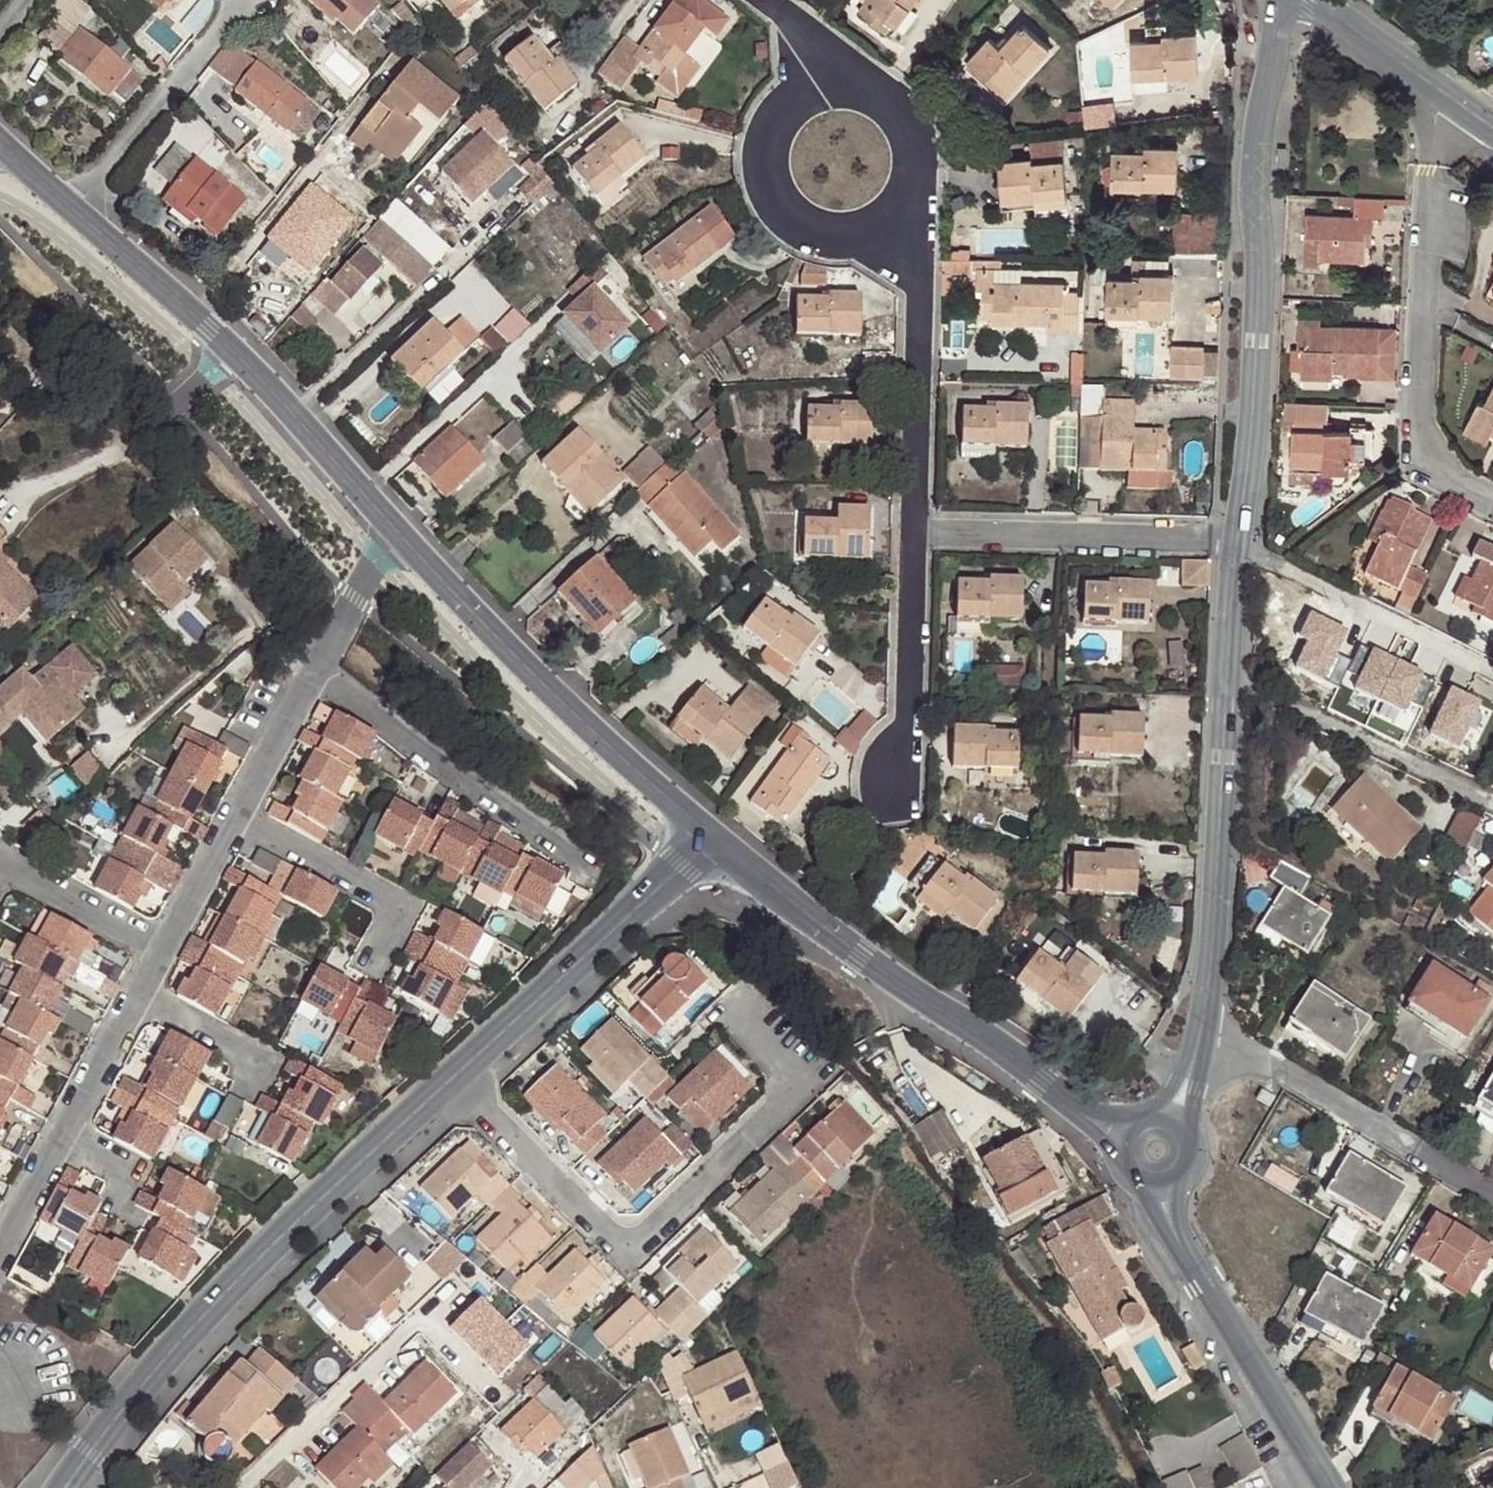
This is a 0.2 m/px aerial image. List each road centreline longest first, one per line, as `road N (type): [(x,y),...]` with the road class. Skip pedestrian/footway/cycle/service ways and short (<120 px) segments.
road 1 (residential): [(733,1003),(829,1097),(646,1265),(464,1071)]
road 2 (tertiary): [(65,1487),(180,1341),(281,1231),(464,1071)]
road 3 (unclassified): [(1236,542),(1262,258),(1253,193),(1280,0)]
road 4 (tertiary): [(710,835),(1076,1116),(1122,1131)]
road 5 (tertiary): [(77,211),(203,320),(405,531)]
road 6 (tertiary): [(405,531),(550,690),(710,835)]
road 7 (residential): [(887,99),(833,85),(787,107),(765,156),(776,201),(816,234),(869,233),(905,206),(919,155)]
road 8 (residential): [(919,155),(913,530)]
road 9 (tertiary): [(1165,1181),(1179,1239),(1202,1283),(1327,1487)]
road 10 (residential): [(311,665),(591,872)]
road 11 (unclassified): [(1206,1025),(1227,680)]
road 12 (tertiary): [(464,1071),(710,835)]
road 13 (residential): [(1206,1025),(1492,1198)]
road 14 (residential): [(913,530),(1236,542)]
road 15 (residential): [(1227,680),(1492,806)]
road 16 (residential): [(1236,542),(1492,670)]
road 17 (residential): [(913,530),(906,798)]
road 18 (residential): [(237,0),(77,211)]
road 19 (residential): [(376,959),(403,907),(235,813)]
road 20 (residential): [(0,888),(9,872),(164,947)]
road 21 (residential): [(235,813),(311,665)]
road 22 (residential): [(311,665),(350,591),(405,531)]
road 23 (residential): [(275,1078),(135,1000)]
road 24 (residential): [(59,1136),(135,1000)]
road 25 (residential): [(767,0),(887,99)]
road 26 (residential): [(164,947),(235,813)]
road 27 (unclassified): [(1430,81),(1317,0)]
road 28 (unclassified): [(1227,680),(1236,542)]
road 29 (residential): [(0,1254),(59,1136)]
road 30 (residential): [(119,1215),(132,1180),(59,1136)]

